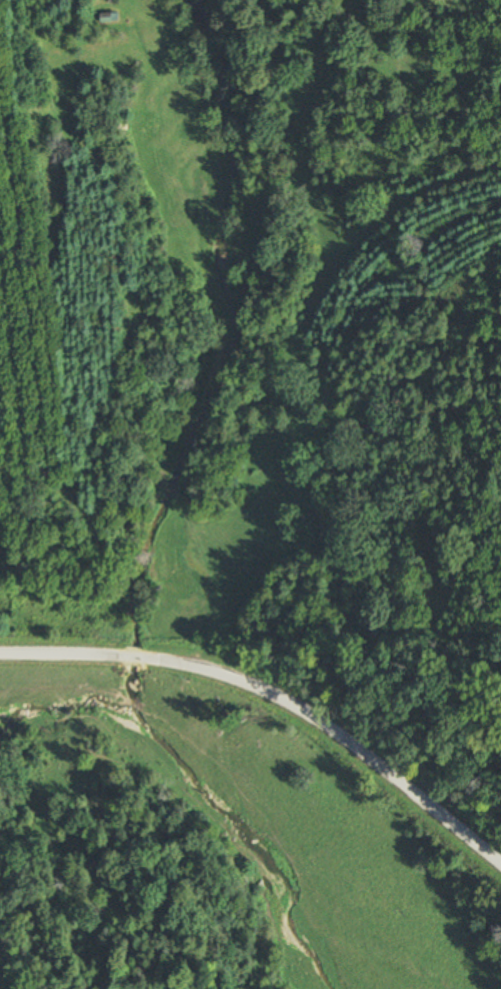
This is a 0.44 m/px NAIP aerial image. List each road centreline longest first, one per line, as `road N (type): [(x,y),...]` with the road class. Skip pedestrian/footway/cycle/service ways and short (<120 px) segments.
road 1 (residential): [(500,868),(308,714),(242,681),(192,665),(0,653)]

